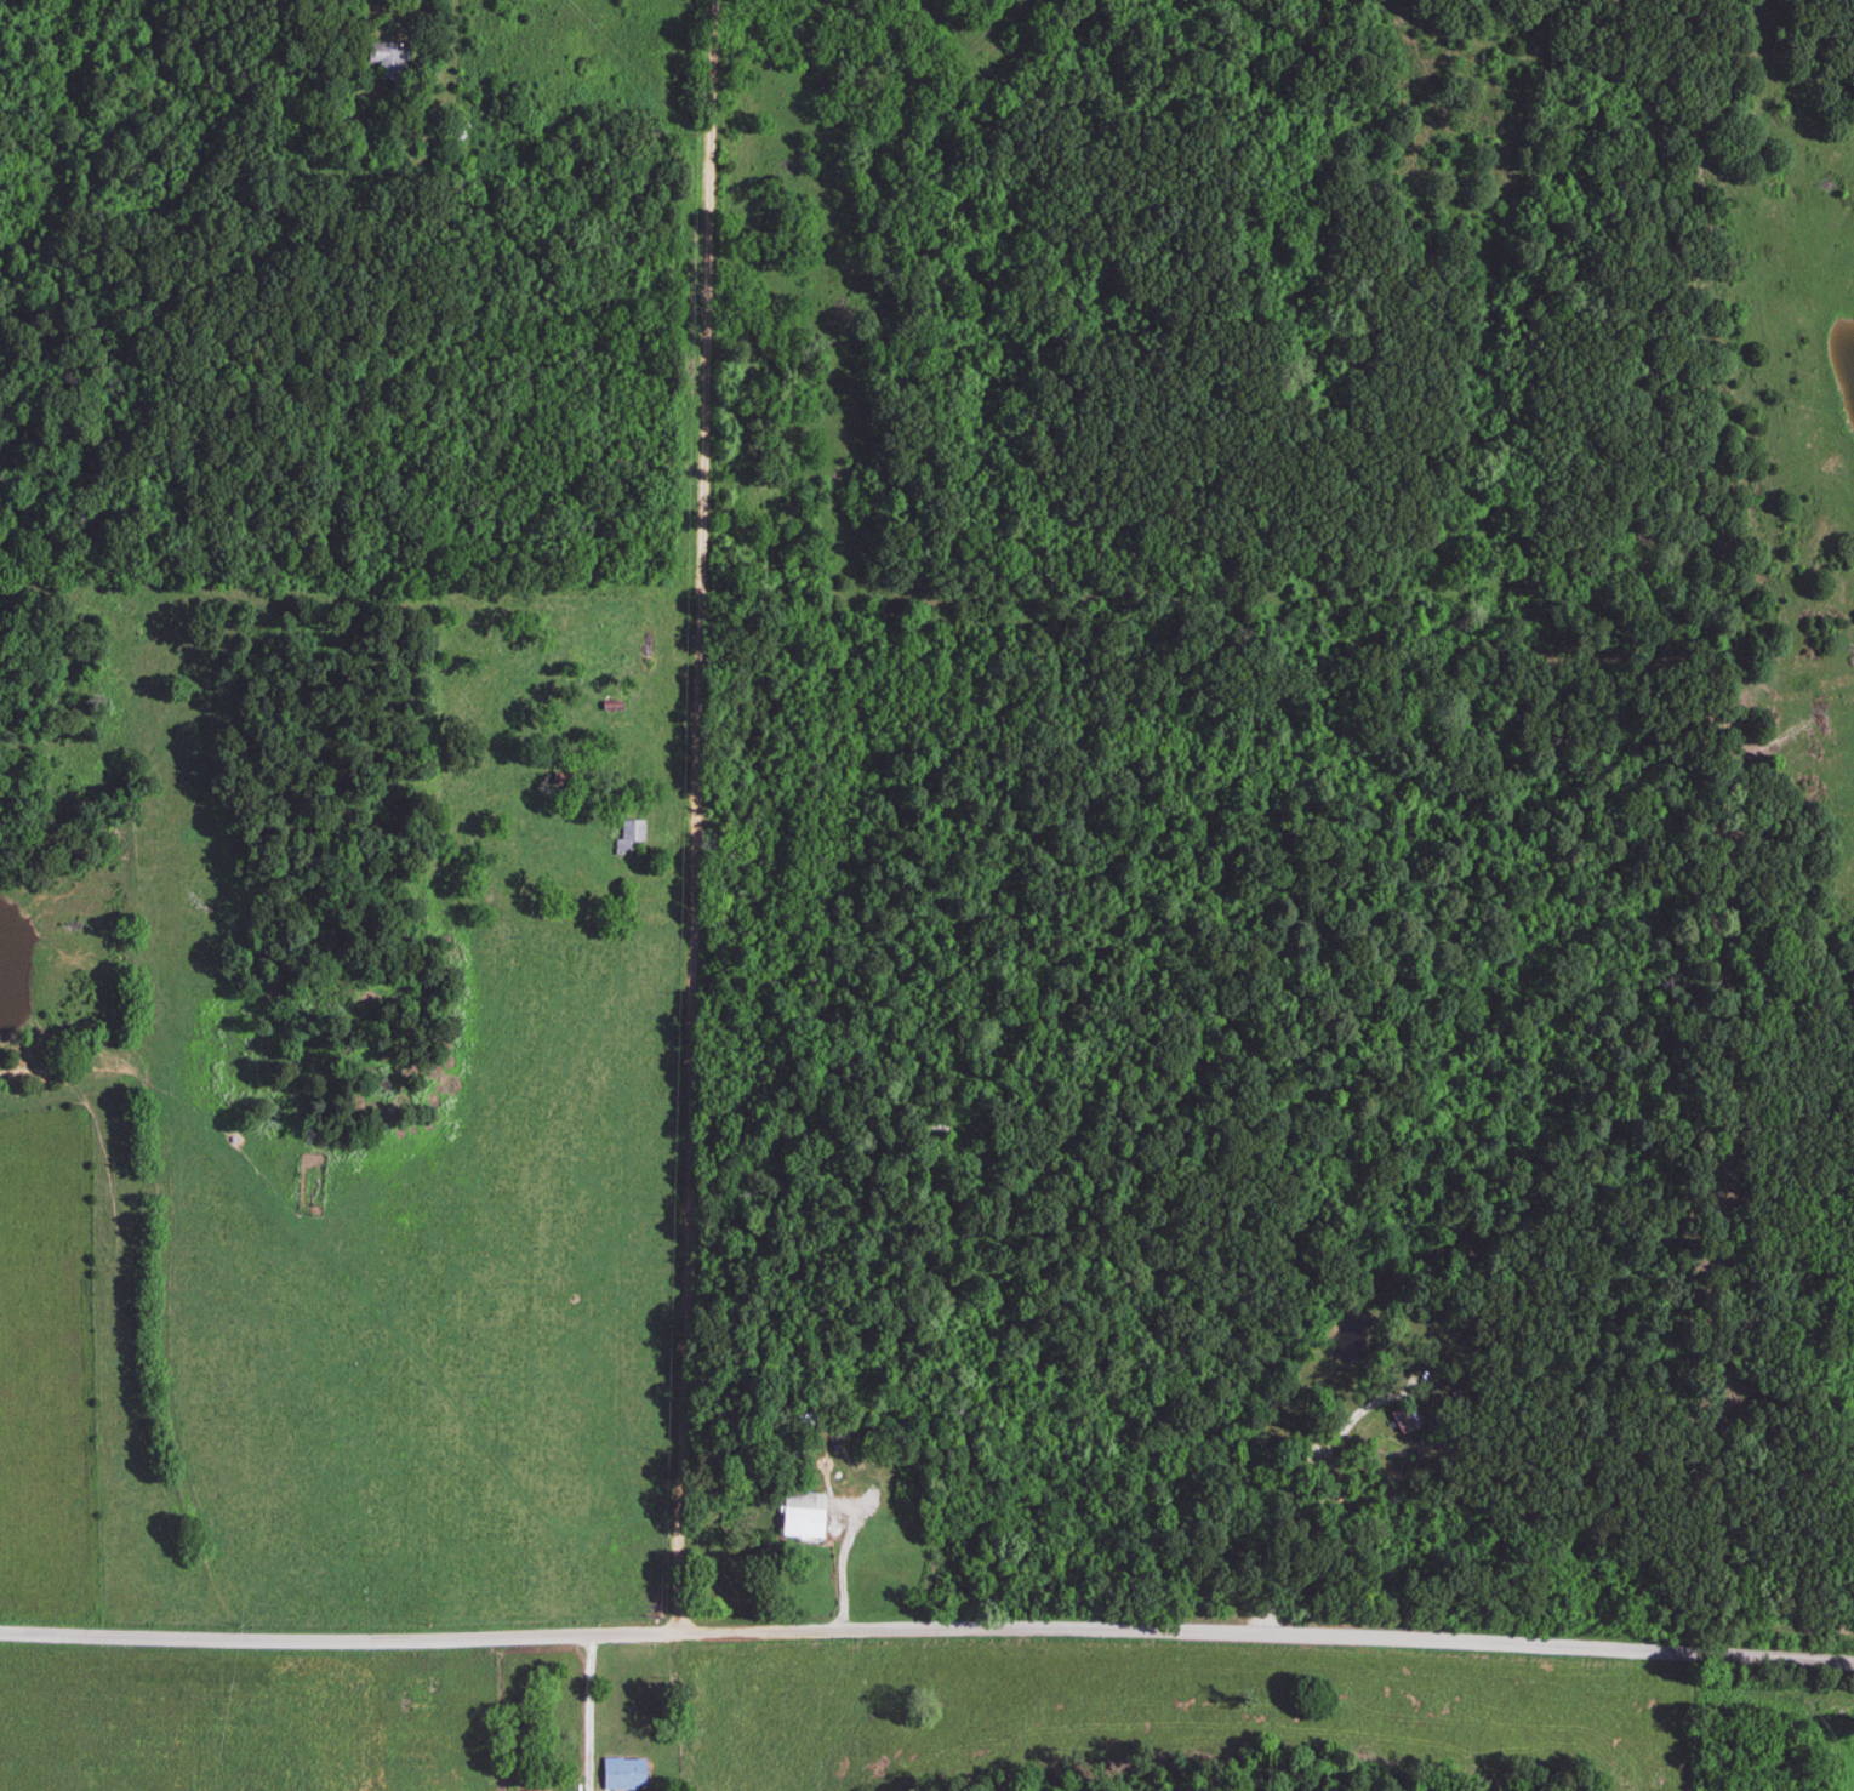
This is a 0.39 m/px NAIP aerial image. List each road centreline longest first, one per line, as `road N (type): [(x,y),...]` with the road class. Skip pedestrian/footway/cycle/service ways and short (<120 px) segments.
road 1 (residential): [(1853,1663),(1062,1621),(363,1649),(0,1632)]
road 2 (residential): [(677,1632),(694,1290),(694,941),(675,485),(697,217),(674,124),(678,61),(695,0)]

